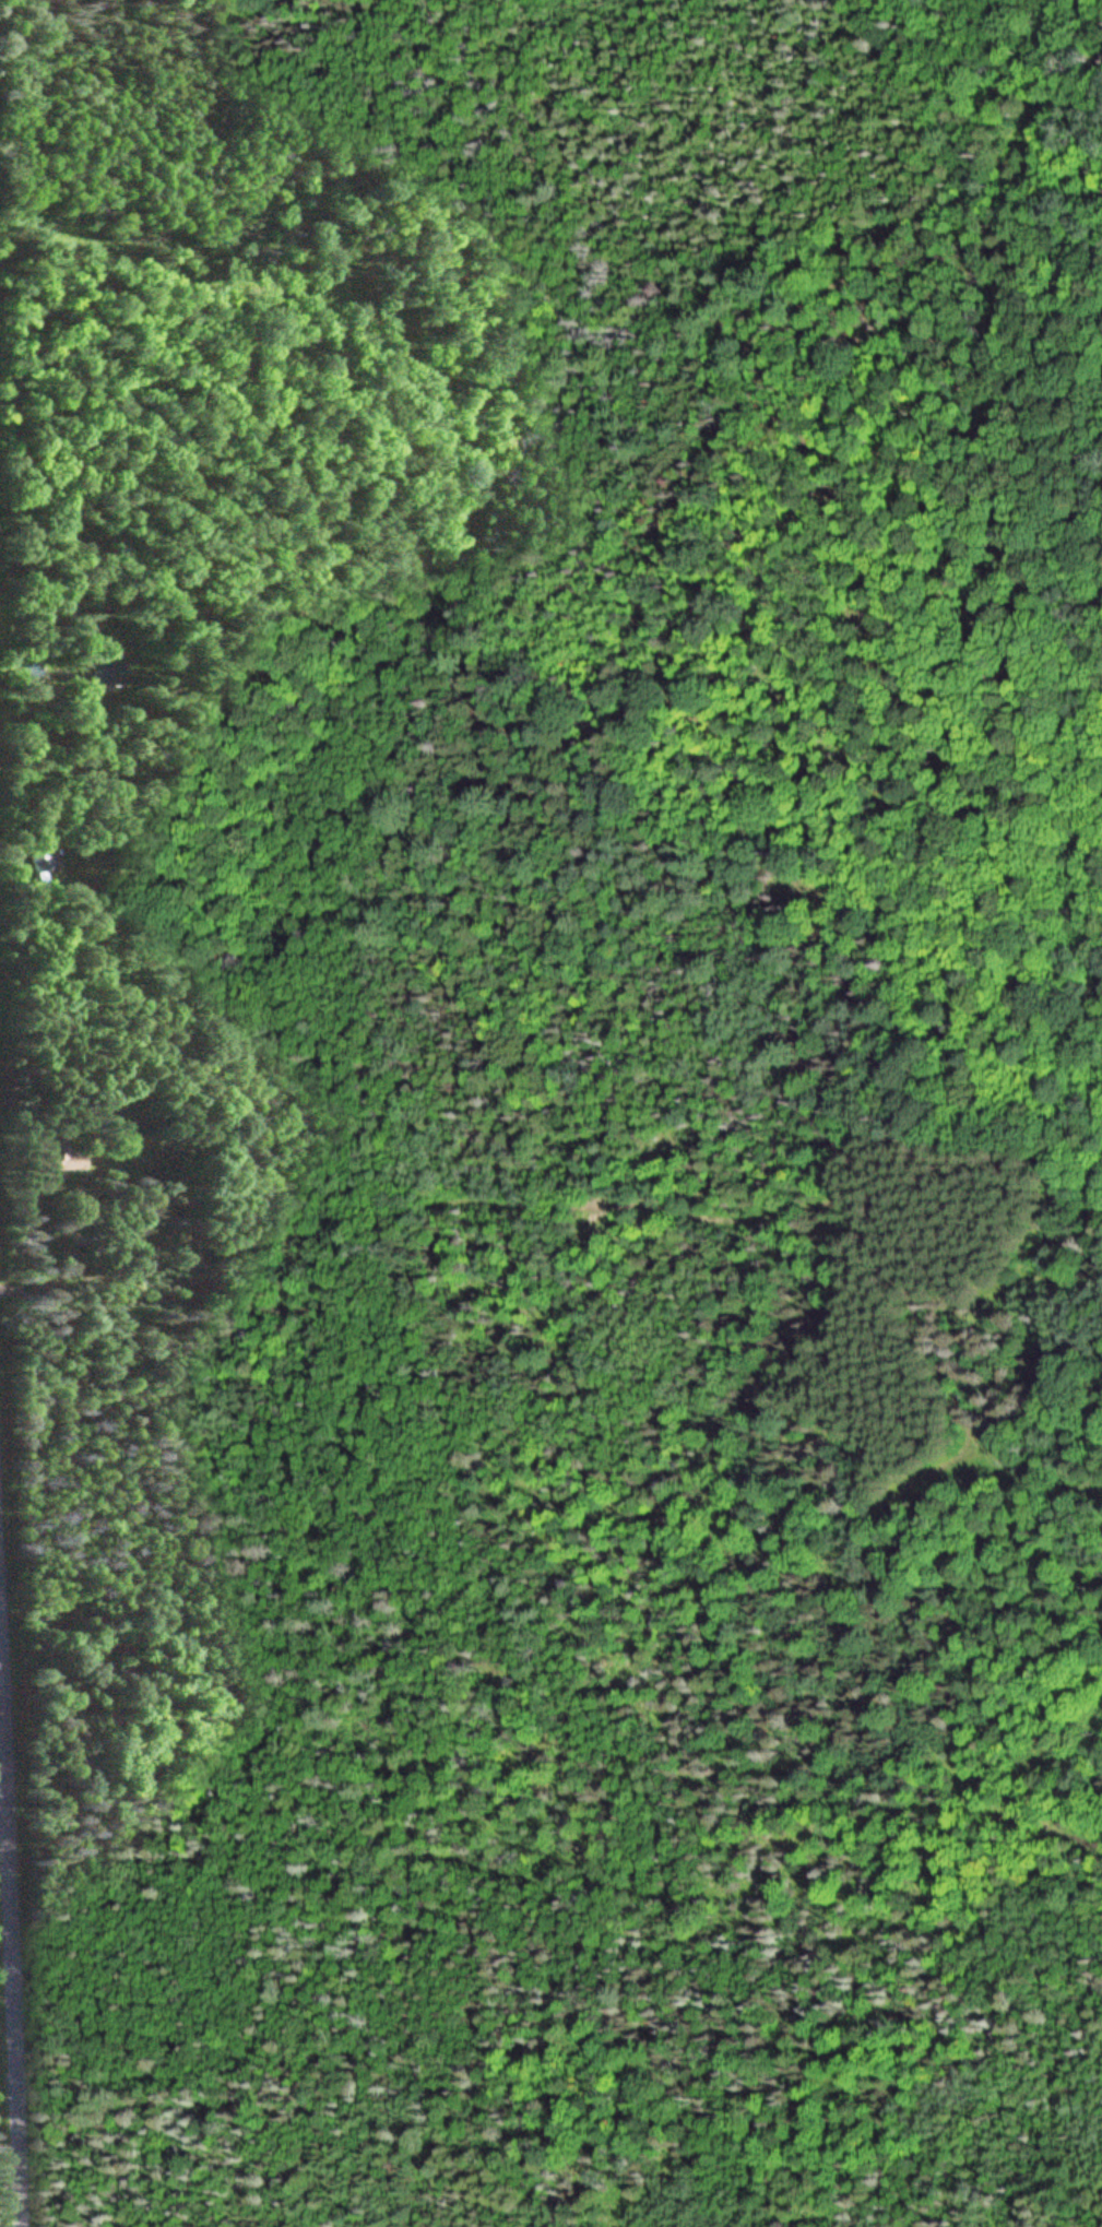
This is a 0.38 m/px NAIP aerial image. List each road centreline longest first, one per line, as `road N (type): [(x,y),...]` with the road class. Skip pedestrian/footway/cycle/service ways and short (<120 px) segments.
road 1 (tertiary): [(21,2226),(0,1683)]

